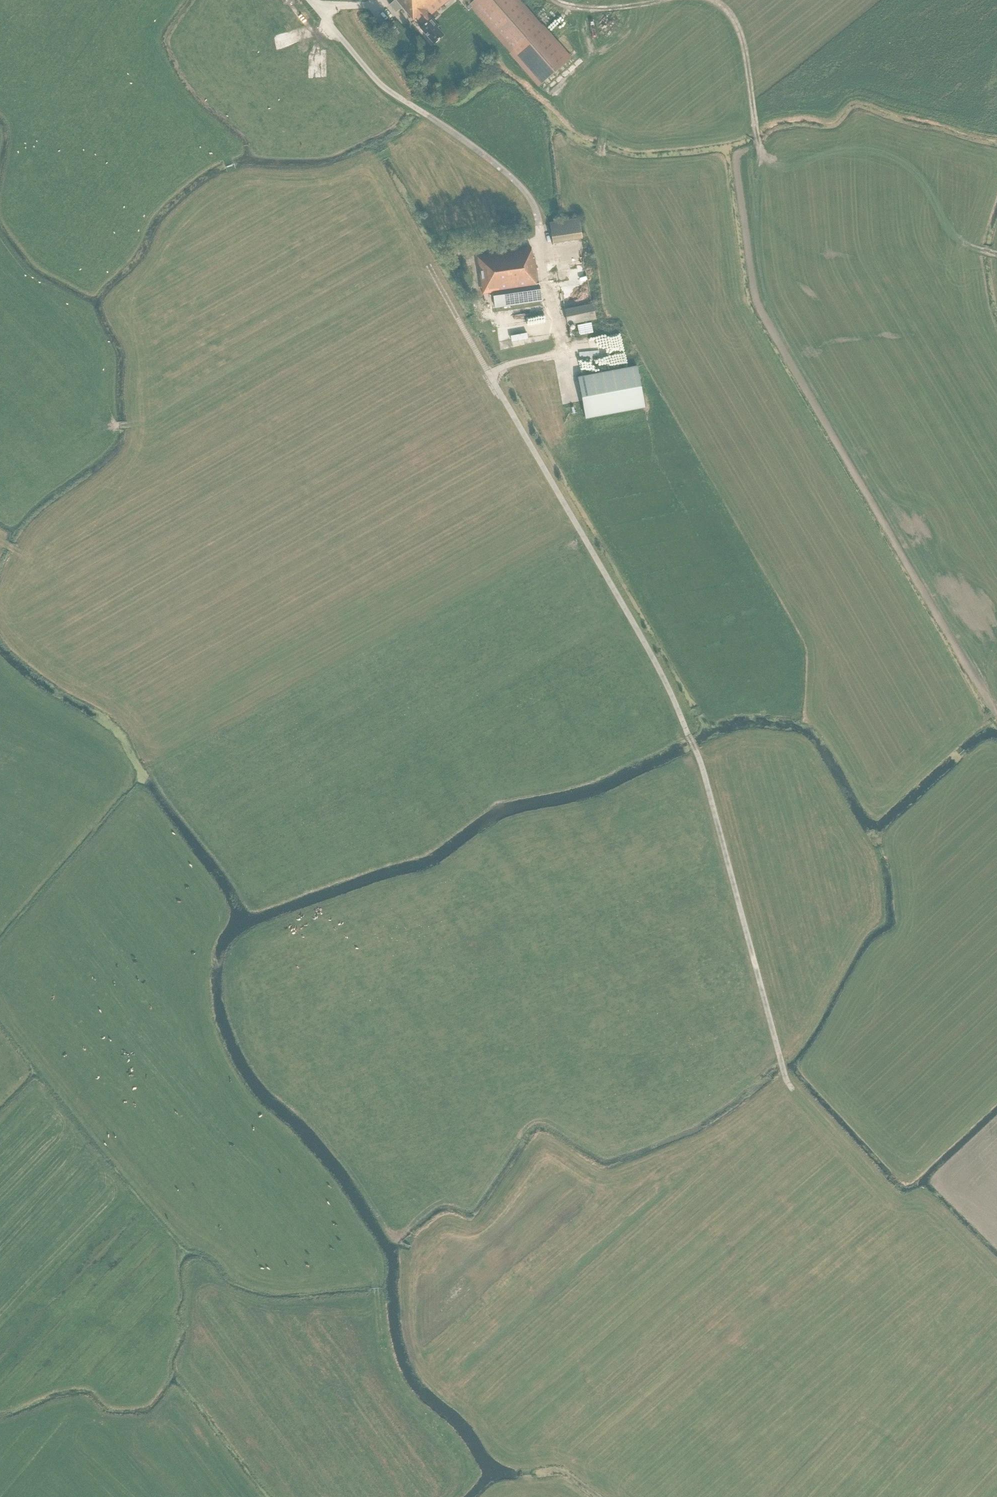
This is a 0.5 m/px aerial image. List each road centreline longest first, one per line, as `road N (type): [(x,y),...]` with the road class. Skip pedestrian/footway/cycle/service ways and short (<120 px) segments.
road 1 (unclassified): [(544,238),(537,209),(505,171),(378,84),(311,0)]

